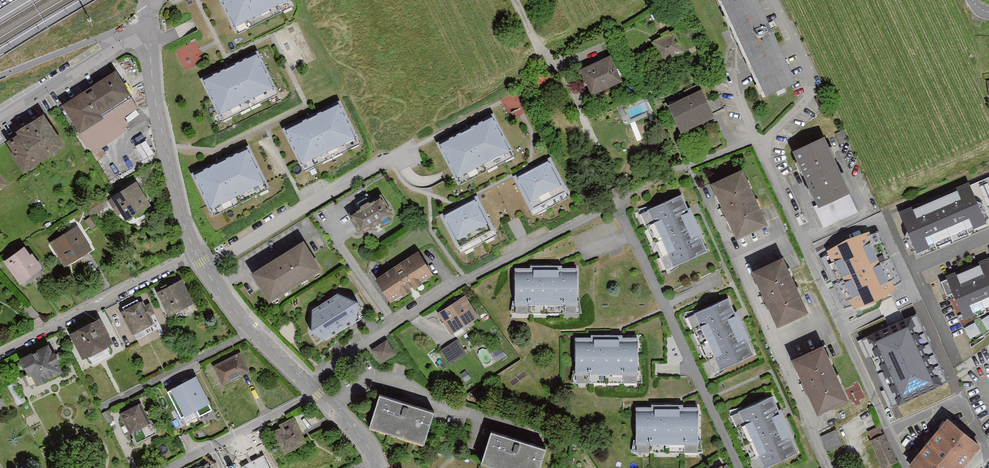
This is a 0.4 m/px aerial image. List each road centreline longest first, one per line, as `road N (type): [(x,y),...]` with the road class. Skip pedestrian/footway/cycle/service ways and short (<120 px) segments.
road 1 (residential): [(618,201),(688,163),(757,140),(908,467)]
road 2 (residential): [(310,386),(466,279),(618,201)]
road 3 (residential): [(706,192),(829,467)]
road 4 (residential): [(741,467),(618,201)]
road 5 (residential): [(150,17),(156,101),(197,255)]
road 6 (residential): [(204,268),(388,160),(411,154)]
road 7 (residential): [(0,353),(197,255)]
road 8 (residential): [(0,118),(150,17)]
road 9 (residential): [(204,268),(229,305),(310,386)]

